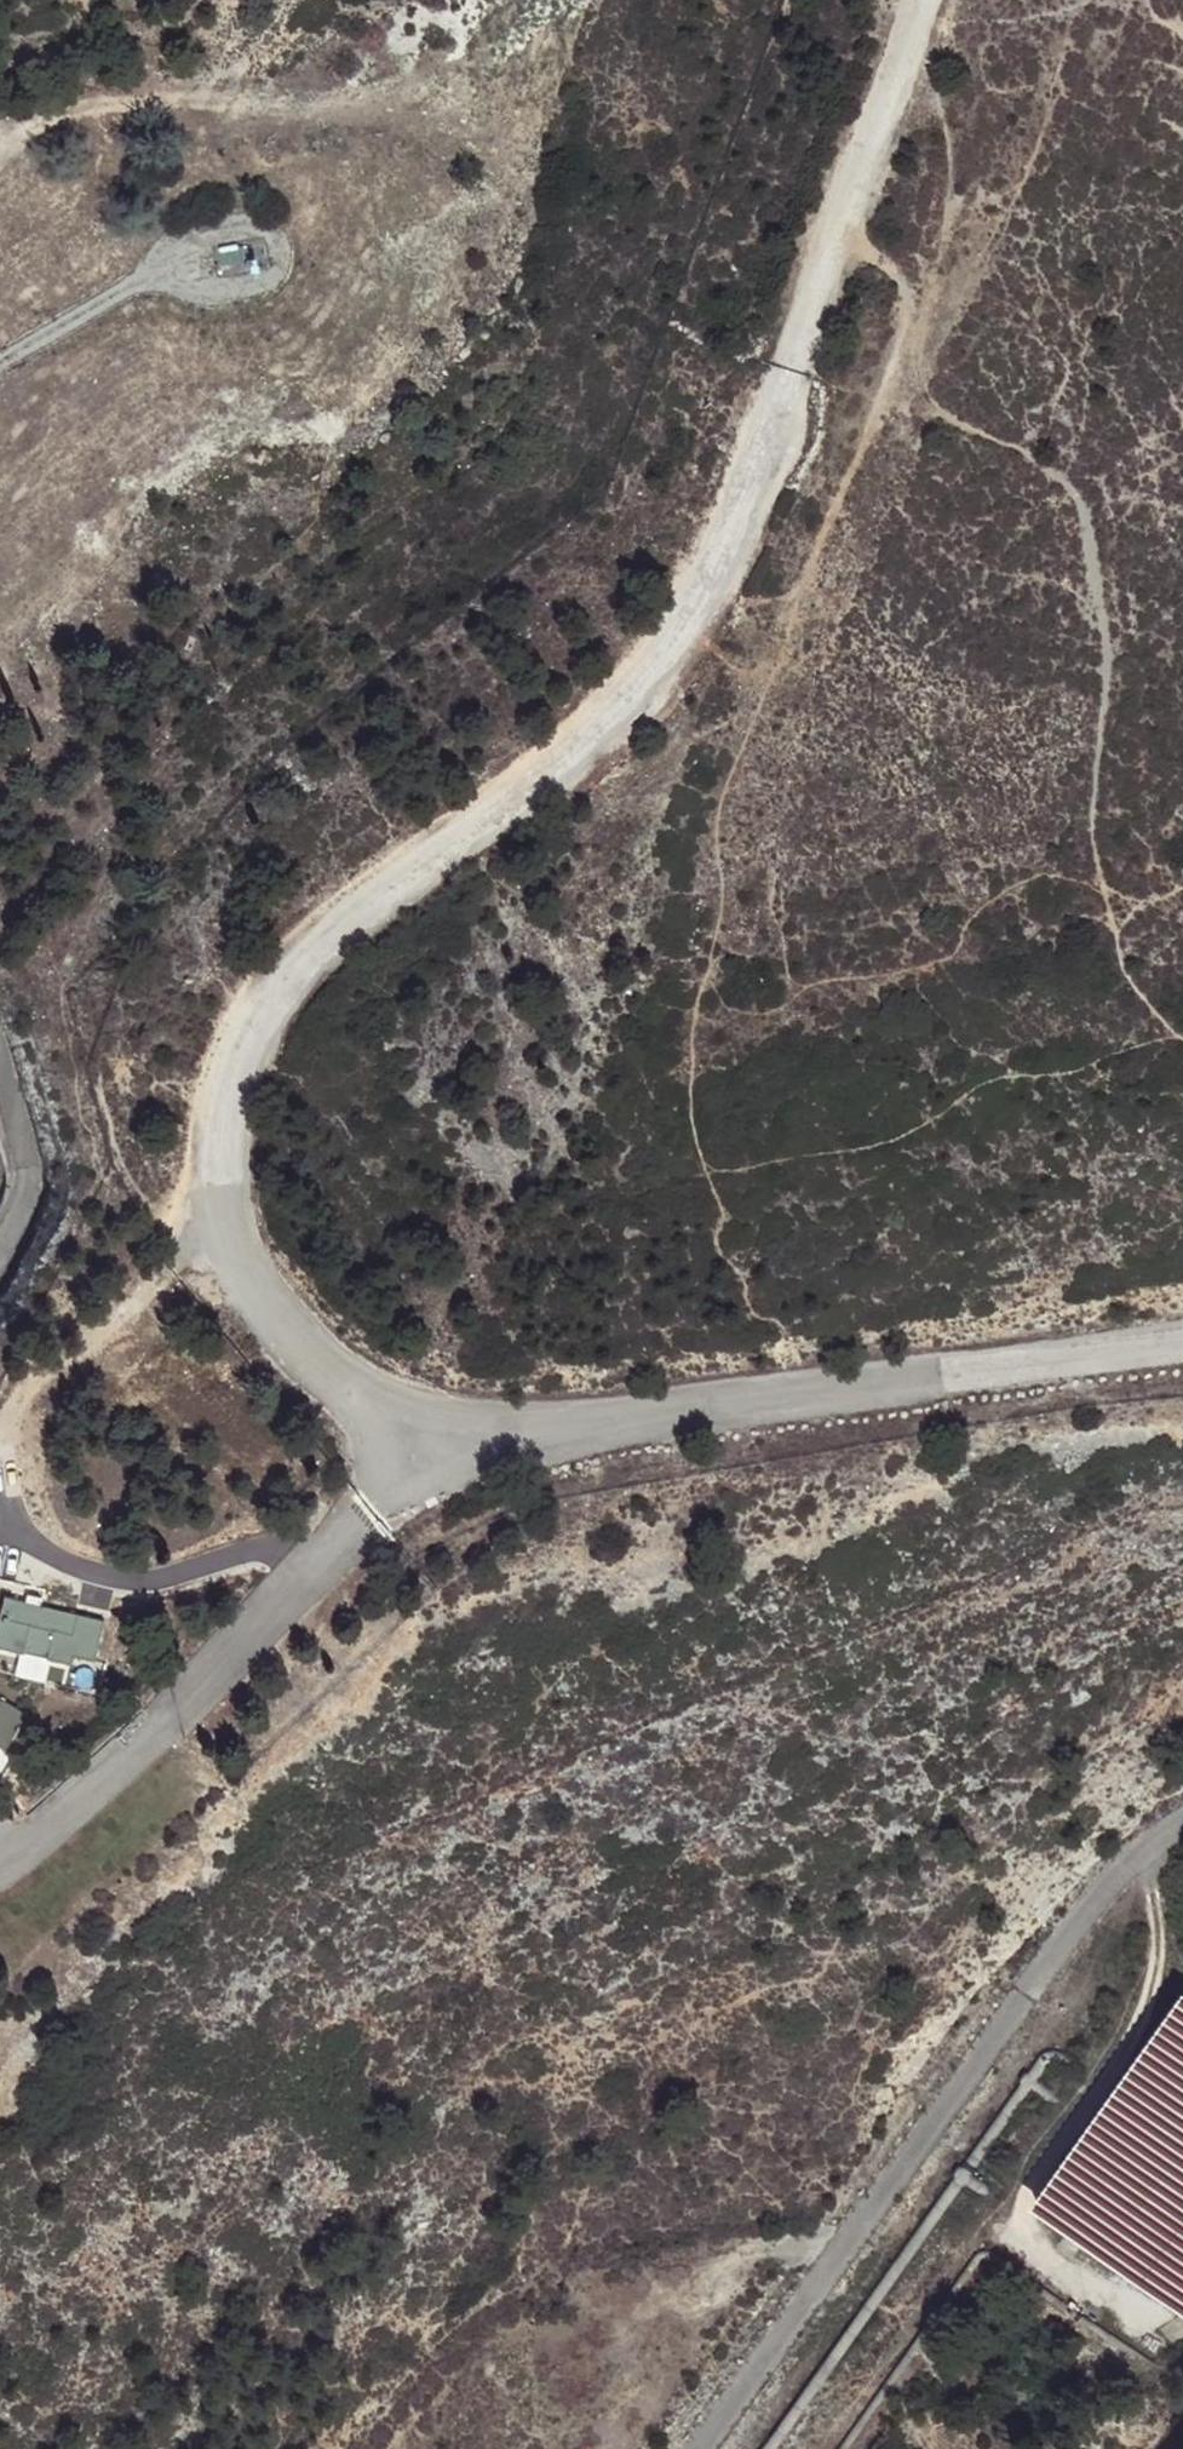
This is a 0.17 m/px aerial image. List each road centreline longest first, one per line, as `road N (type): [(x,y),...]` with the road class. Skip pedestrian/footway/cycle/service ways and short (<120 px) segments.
road 1 (track): [(1152,1839),(1159,1956),(1147,2011),(1025,2191),(1020,2230),(1042,2255),(1160,2330)]
road 2 (track): [(221,1215),(143,1300),(13,1402),(21,1511)]

